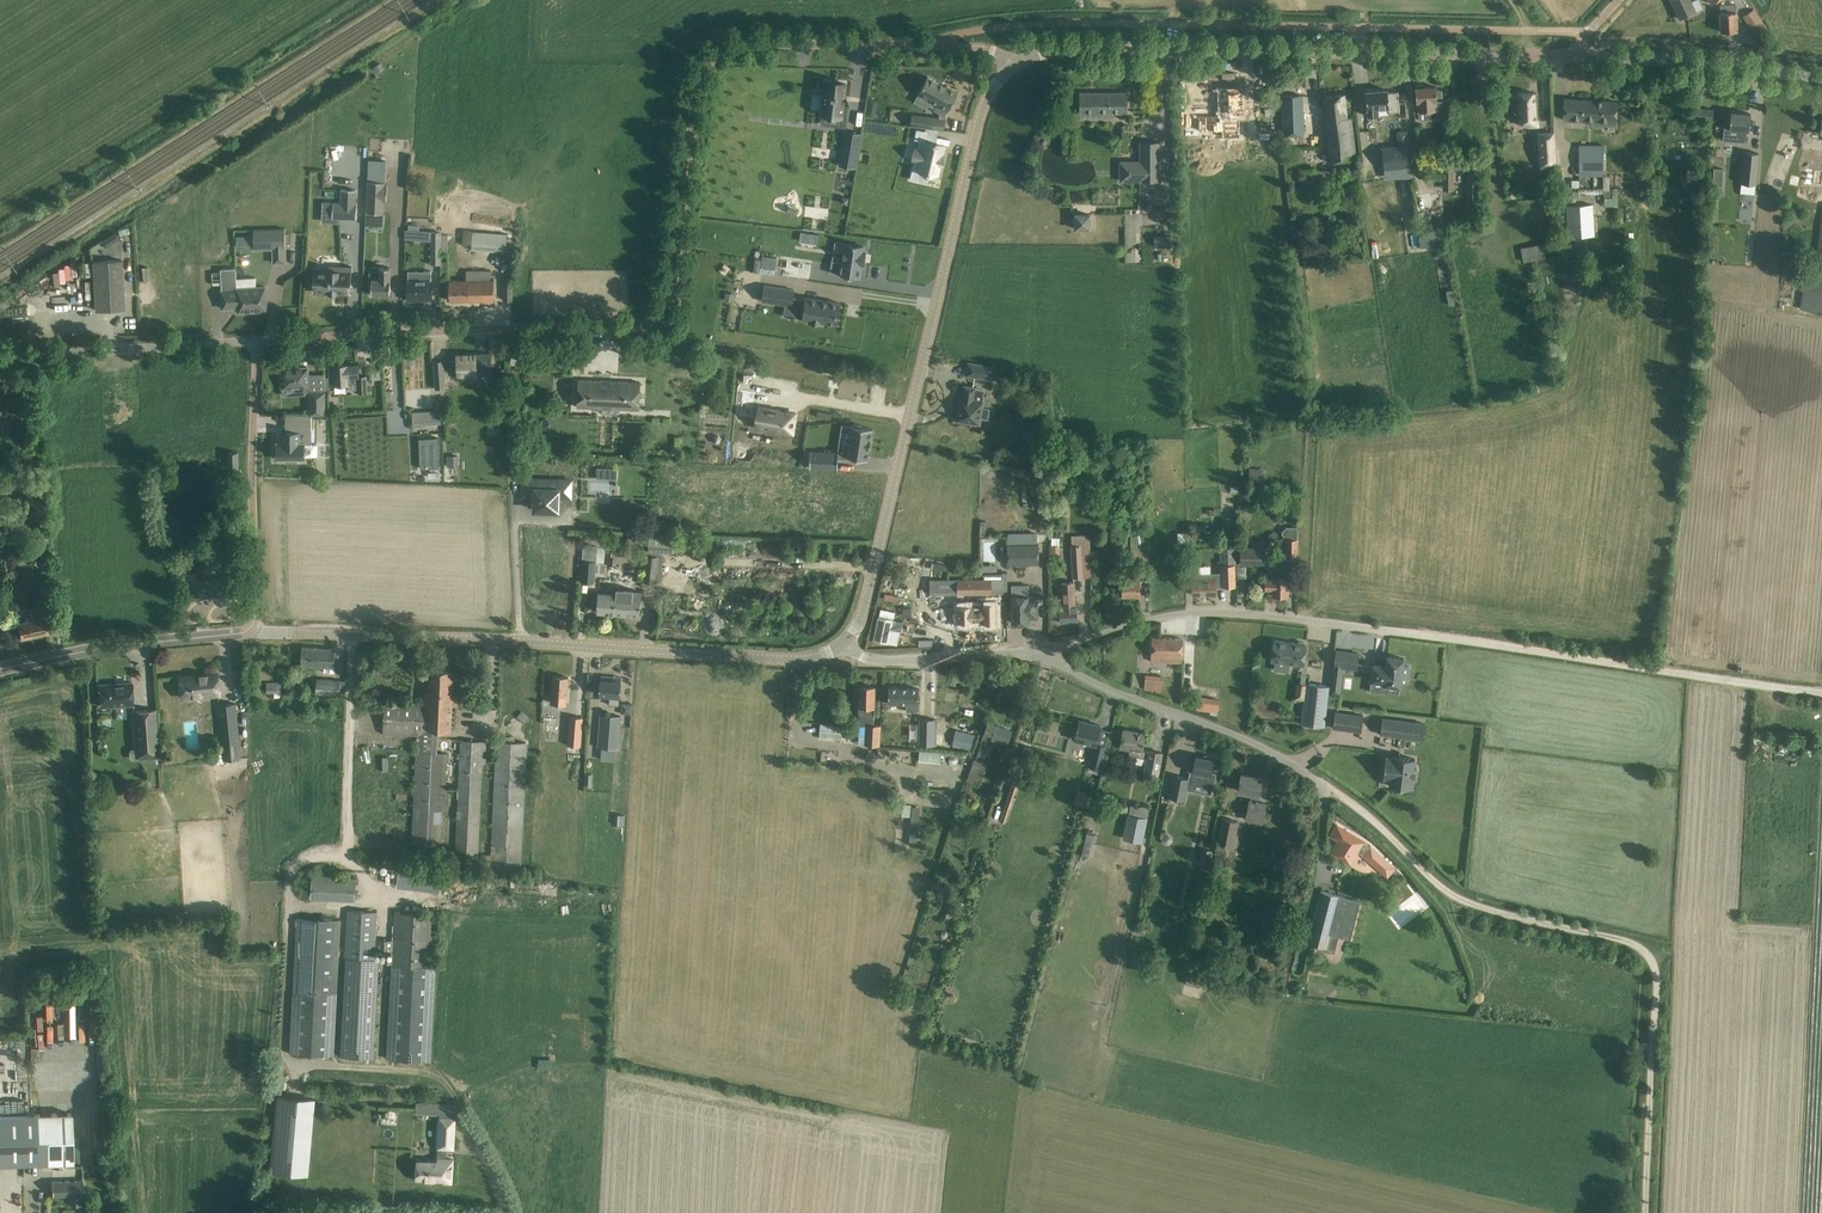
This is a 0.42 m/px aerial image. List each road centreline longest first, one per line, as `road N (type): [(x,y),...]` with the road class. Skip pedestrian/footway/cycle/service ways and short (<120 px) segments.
road 1 (track): [(1645,1212),(1654,950),(1442,897),(1333,780)]
road 2 (tertiary): [(844,645),(867,598),(983,104),(997,70),(1016,54)]
road 3 (tertiary): [(844,645),(818,658),(760,659),(253,633)]
road 4 (tertiary): [(1575,55),(1016,54)]
road 5 (track): [(1821,693),(1409,632)]
road 6 (residential): [(1409,632),(1245,613),(1169,615),(1046,650)]
road 7 (unclassified): [(1333,780),(1057,668),(1046,650)]
road 8 (residential): [(0,357),(256,343)]
road 9 (tertiary): [(0,670),(100,649),(253,633)]
road 10 (tertiary): [(1821,79),(1575,55)]
road 11 (unclassified): [(844,645),(868,660),(1046,650)]

